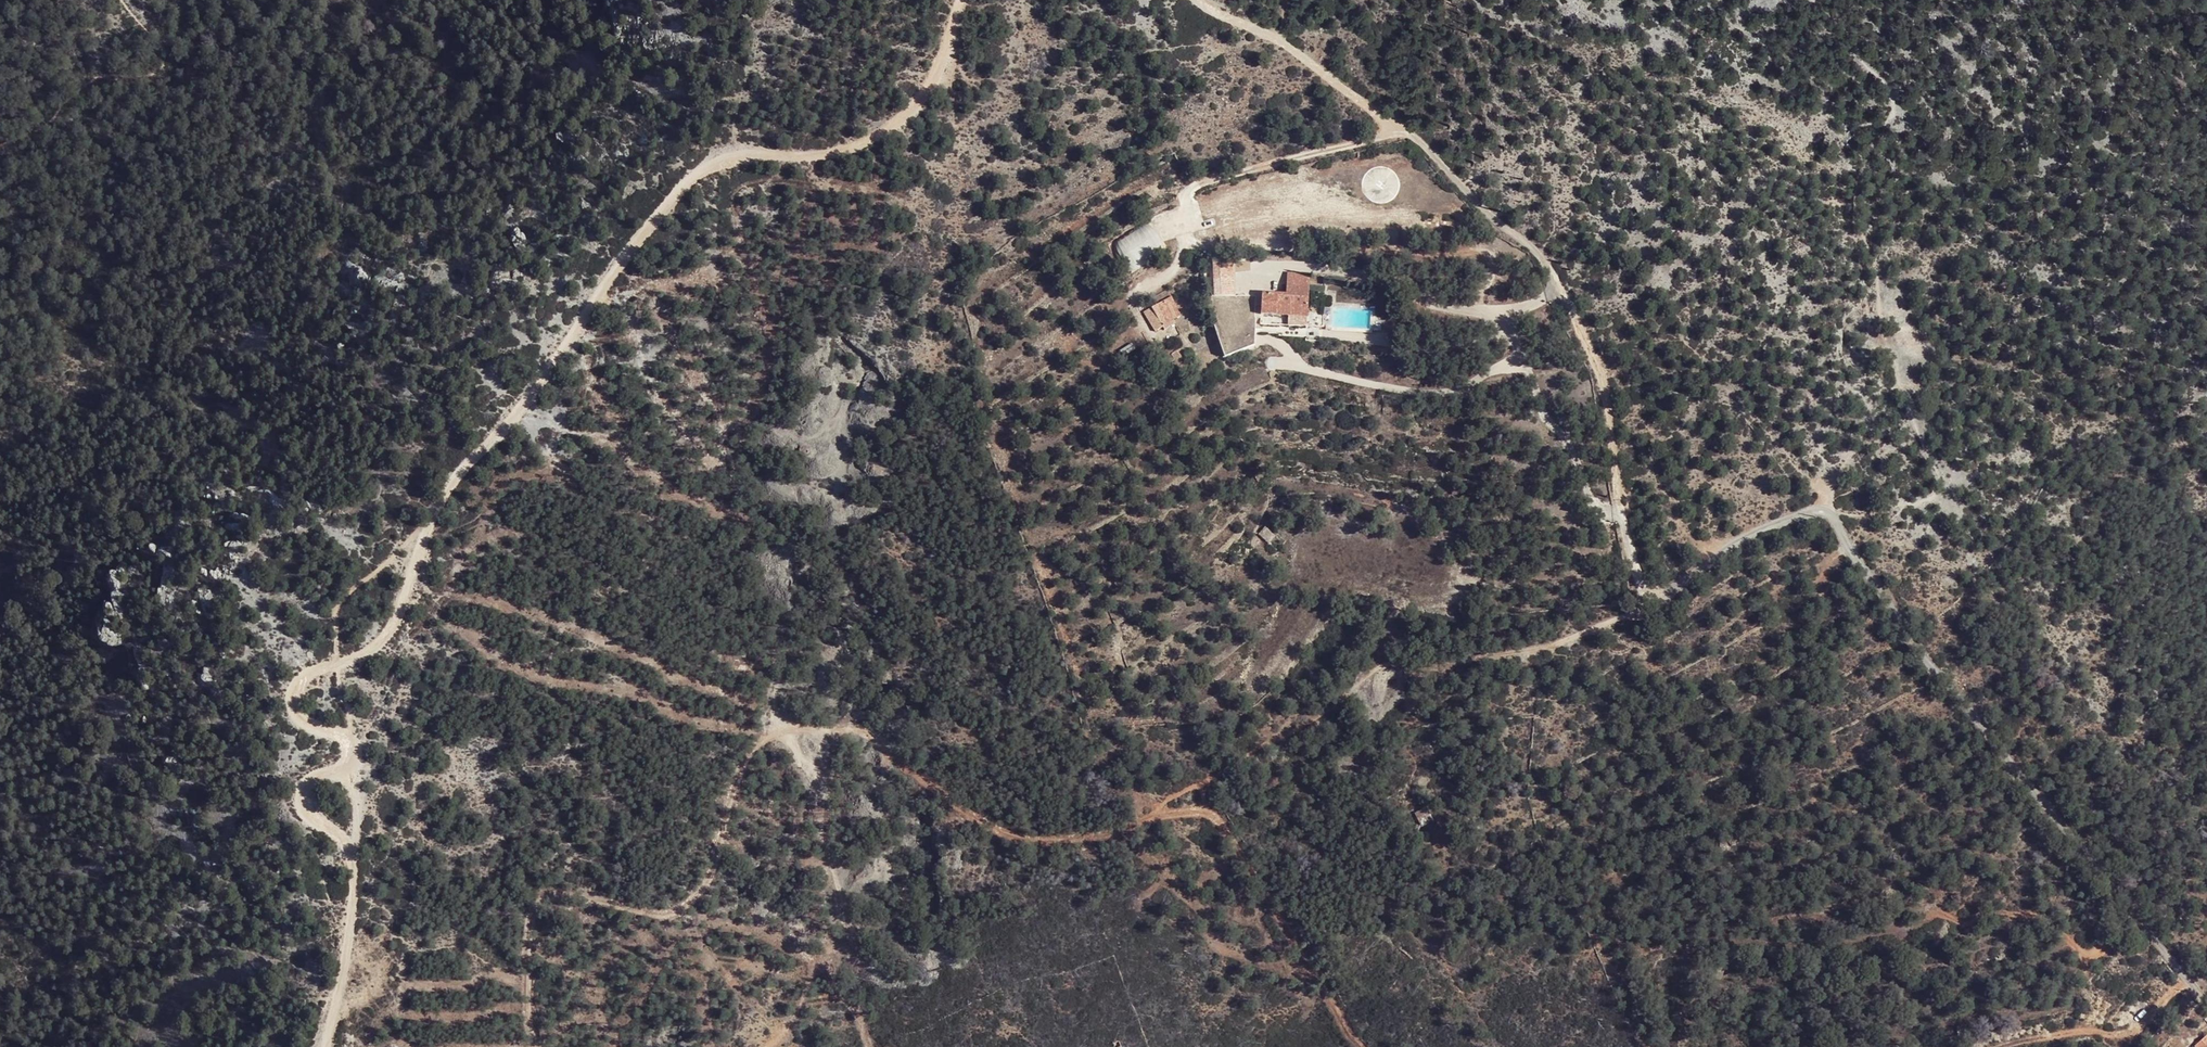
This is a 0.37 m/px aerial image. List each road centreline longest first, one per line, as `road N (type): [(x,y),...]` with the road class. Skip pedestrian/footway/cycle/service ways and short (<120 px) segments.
road 1 (track): [(960,0),(944,80),(894,124),(837,157),(710,183),(652,223),(457,461),(418,530),(403,599),(379,646),(341,667),(282,680),(252,705),(271,731),(335,743),(347,763),(315,783),(279,784),(273,811),(328,853),(336,895),(315,975),(311,1046)]
road 2 (residential): [(2206,992),(1933,662),(1839,516),(1810,516),(1744,543),(1659,597)]
road 3 (track): [(1207,0),(1226,19),(1306,51),(1423,139),(1474,203),(1551,259),(1615,368),(1622,468),(1659,597)]

